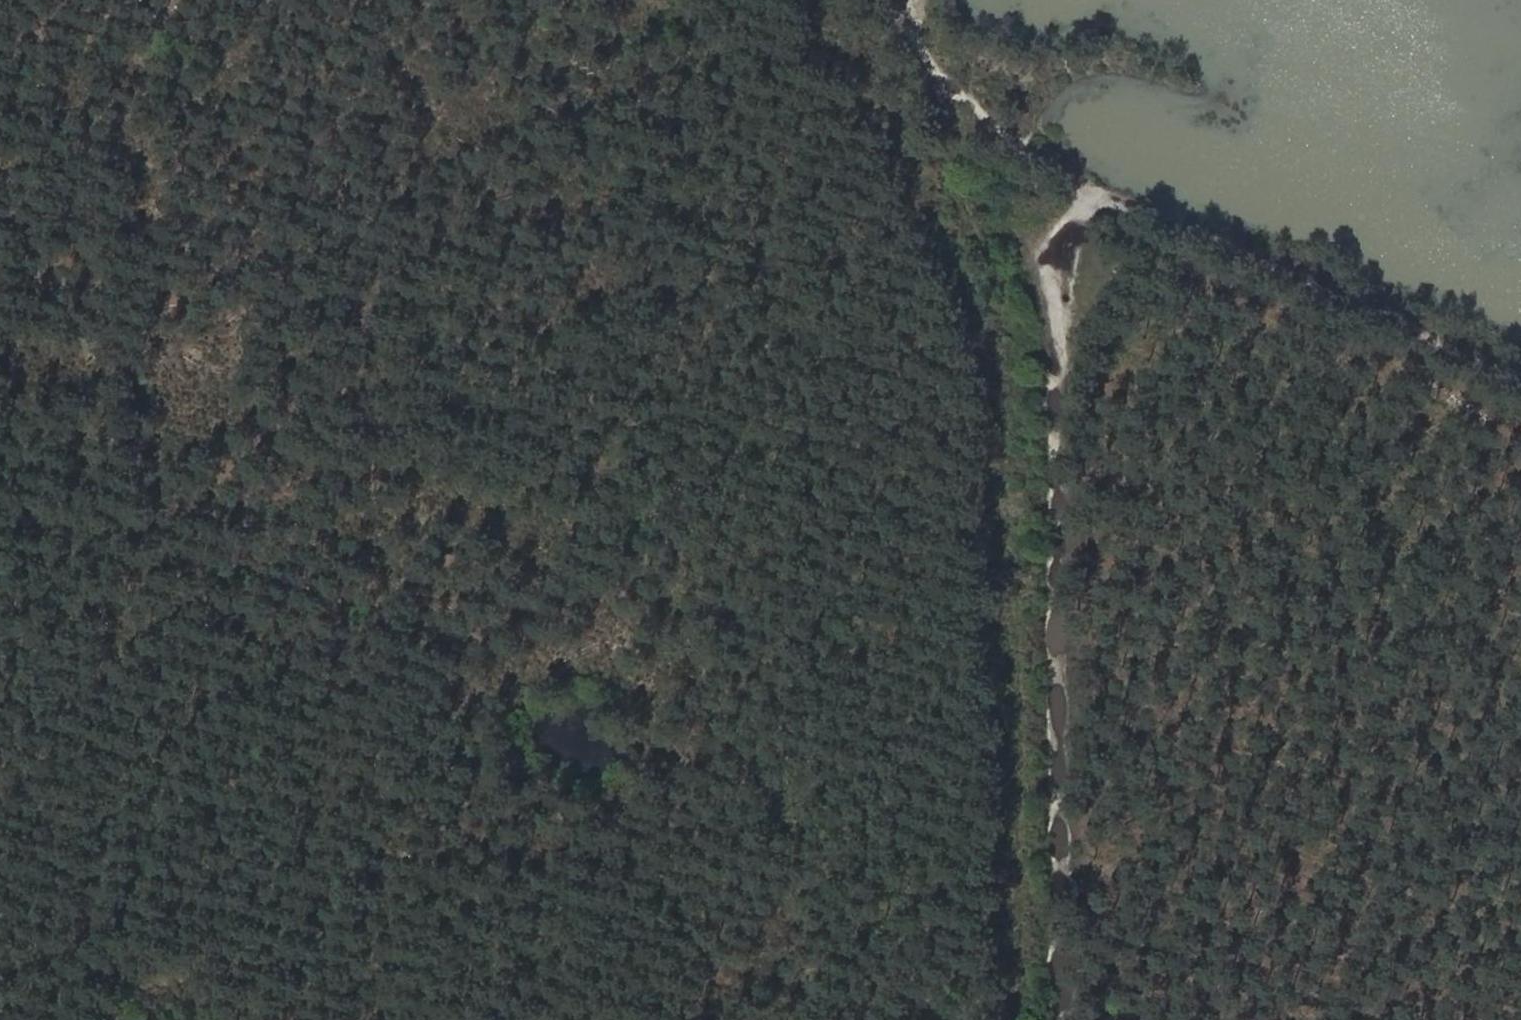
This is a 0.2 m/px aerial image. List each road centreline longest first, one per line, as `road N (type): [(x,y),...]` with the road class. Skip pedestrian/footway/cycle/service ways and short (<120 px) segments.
road 1 (track): [(1054,1019),(1056,250),(1083,191)]

